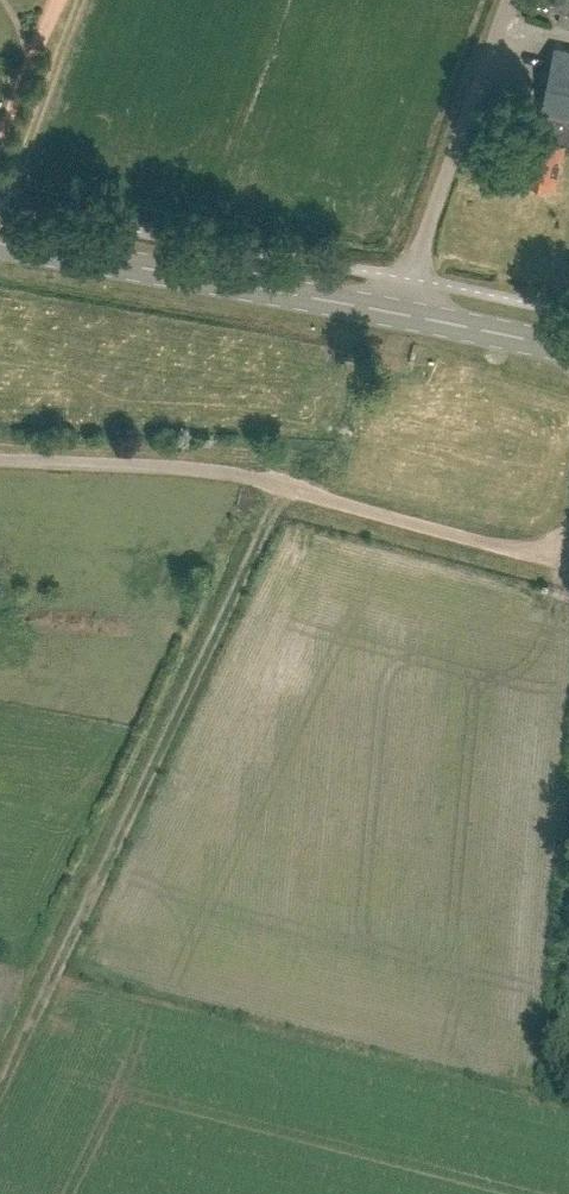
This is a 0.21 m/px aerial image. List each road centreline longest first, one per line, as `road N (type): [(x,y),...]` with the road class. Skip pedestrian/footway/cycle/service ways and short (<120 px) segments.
road 1 (secondary): [(568,348),(0,243)]

